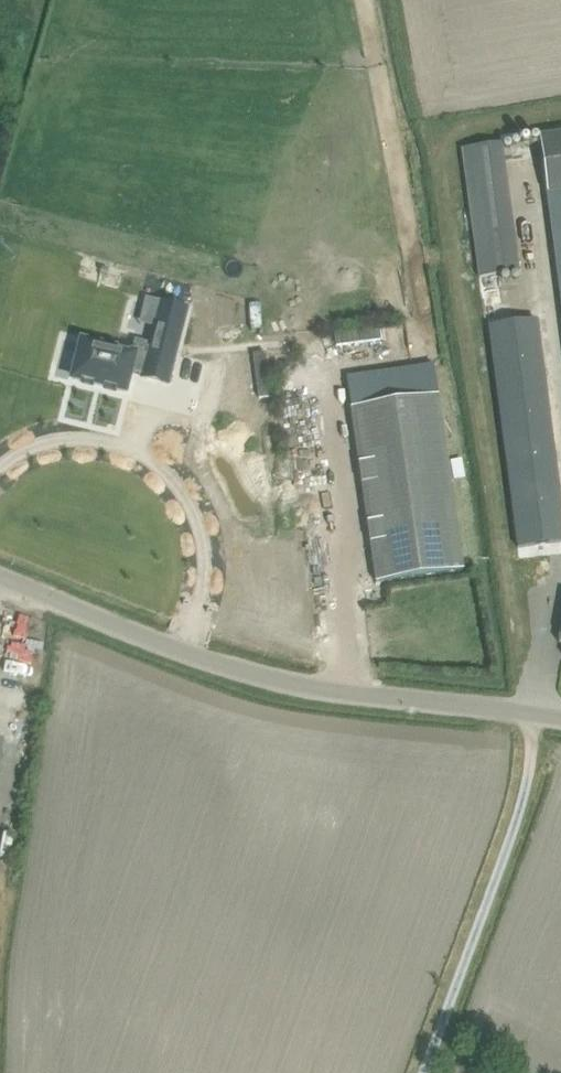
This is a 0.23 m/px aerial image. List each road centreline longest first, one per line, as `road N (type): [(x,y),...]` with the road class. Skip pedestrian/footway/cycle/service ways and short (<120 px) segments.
road 1 (track): [(424,1072),(518,811),(531,714),(436,130),(560,109)]
road 2 (unclassified): [(560,720),(273,679),(0,577)]

